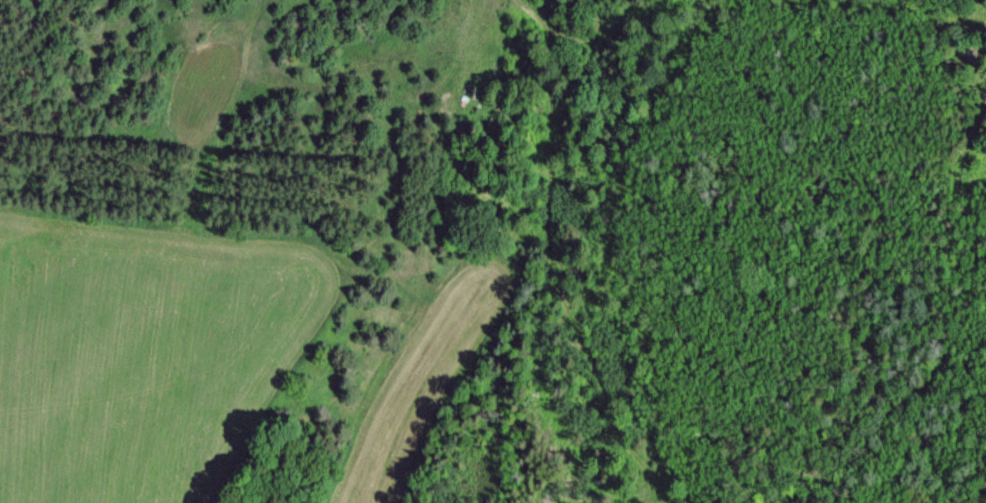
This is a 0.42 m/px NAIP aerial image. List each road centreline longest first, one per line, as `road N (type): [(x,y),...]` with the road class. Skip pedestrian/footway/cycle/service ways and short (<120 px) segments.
road 1 (track): [(654,502),(555,295),(544,250),(540,29)]

